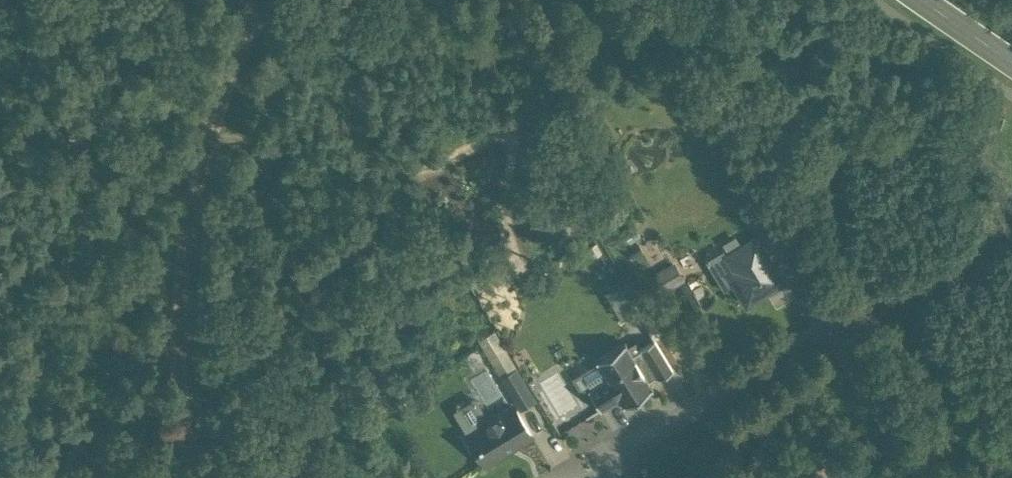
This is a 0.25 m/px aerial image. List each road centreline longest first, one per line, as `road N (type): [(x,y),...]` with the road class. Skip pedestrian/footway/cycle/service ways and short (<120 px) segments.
road 1 (unclassified): [(1011,213),(582,477)]

